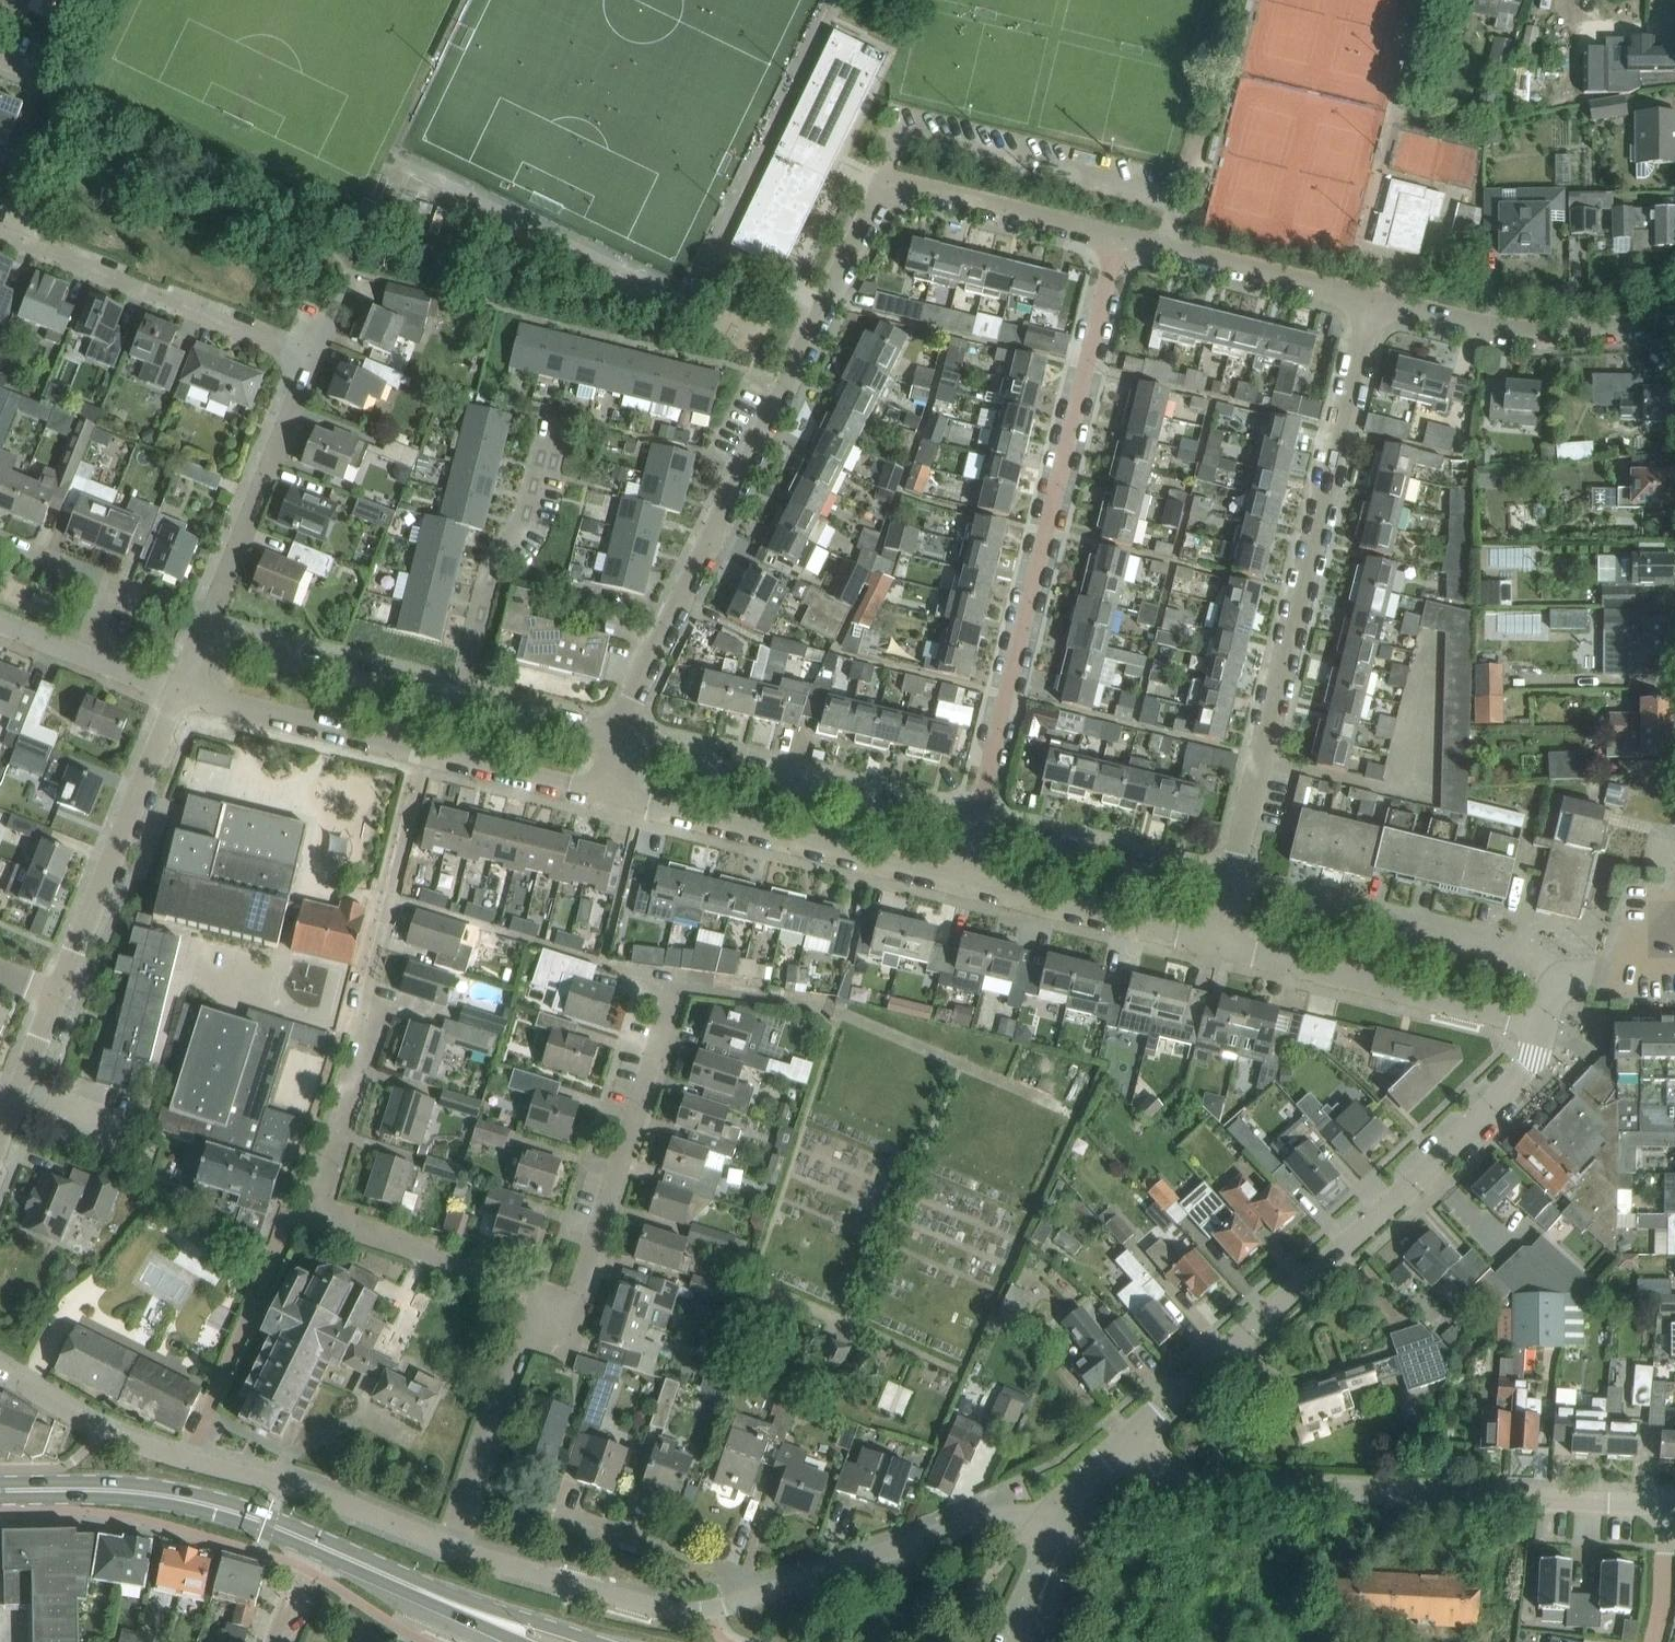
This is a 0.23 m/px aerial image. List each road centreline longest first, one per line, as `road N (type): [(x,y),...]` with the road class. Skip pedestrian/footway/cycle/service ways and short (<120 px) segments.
road 1 (residential): [(577,1301),(354,1233),(318,1207),(360,1059),(428,753)]
road 2 (residential): [(977,825),(1117,238)]
road 3 (residential): [(1374,302),(1229,887)]
road 4 (residential): [(620,739),(742,469),(875,207)]
road 5 (tertiary): [(1134,1436),(1369,1225),(1521,1074),(1536,1056),(1543,1026)]
road 6 (unclassified): [(1668,1506),(1186,1481),(1170,1476),(1134,1436)]
road 7 (unclassified): [(0,1369),(101,1429),(187,1461),(335,1498),(444,1545)]
road 8 (residential): [(977,825),(620,739)]
road 9 (residential): [(607,797),(962,881)]
road 10 (primary): [(594,1641),(265,1522)]
road 11 (residential): [(1556,976),(1528,956),(1229,887)]
road 12 (residential): [(1215,946),(1543,1026)]
road 13 (residential): [(0,237),(312,361)]
road 14 (unclassified): [(751,1597),(945,1529),(1070,1502)]
road 15 (residential): [(55,996),(185,692)]
road 16 (residential): [(577,1301),(678,987)]
road 17 (unclassified): [(444,1545),(678,1611),(751,1597)]
road 18 (residential): [(1674,323),(1503,332),(1374,302)]
road 19 (residential): [(203,637),(312,361)]
road 20 (residential): [(444,1545),(523,1331),(569,1321),(577,1301)]
road 21 (residential): [(751,1597),(729,1568),(492,1486)]
road 22 (residential): [(459,699),(490,559),(523,518),(549,432)]
road 23 (primary): [(265,1522),(519,1641)]
road 24 (primary): [(265,1522),(160,1493),(0,1490)]
road 25 (residential): [(1374,302),(1117,238)]
road 26 (residential): [(459,699),(203,637)]
road 27 (residential): [(962,881),(1215,946)]
road 28 (residential): [(1229,887),(977,825)]
road 29 (residential): [(1117,238),(924,190),(904,188),(875,207)]
road 30 (residential): [(185,692),(428,753)]
road 31 (residential): [(86,656),(118,582),(0,535)]
road 32 (residential): [(428,753),(607,797)]
road 33 (residential): [(620,739),(459,699)]
road 34 (residential): [(0,1135),(55,996)]
road 35 (tertiary): [(1556,976),(1618,968),(1656,945),(1674,912)]
road 36 (residential): [(1668,1506),(1667,1599),(1657,1641)]

